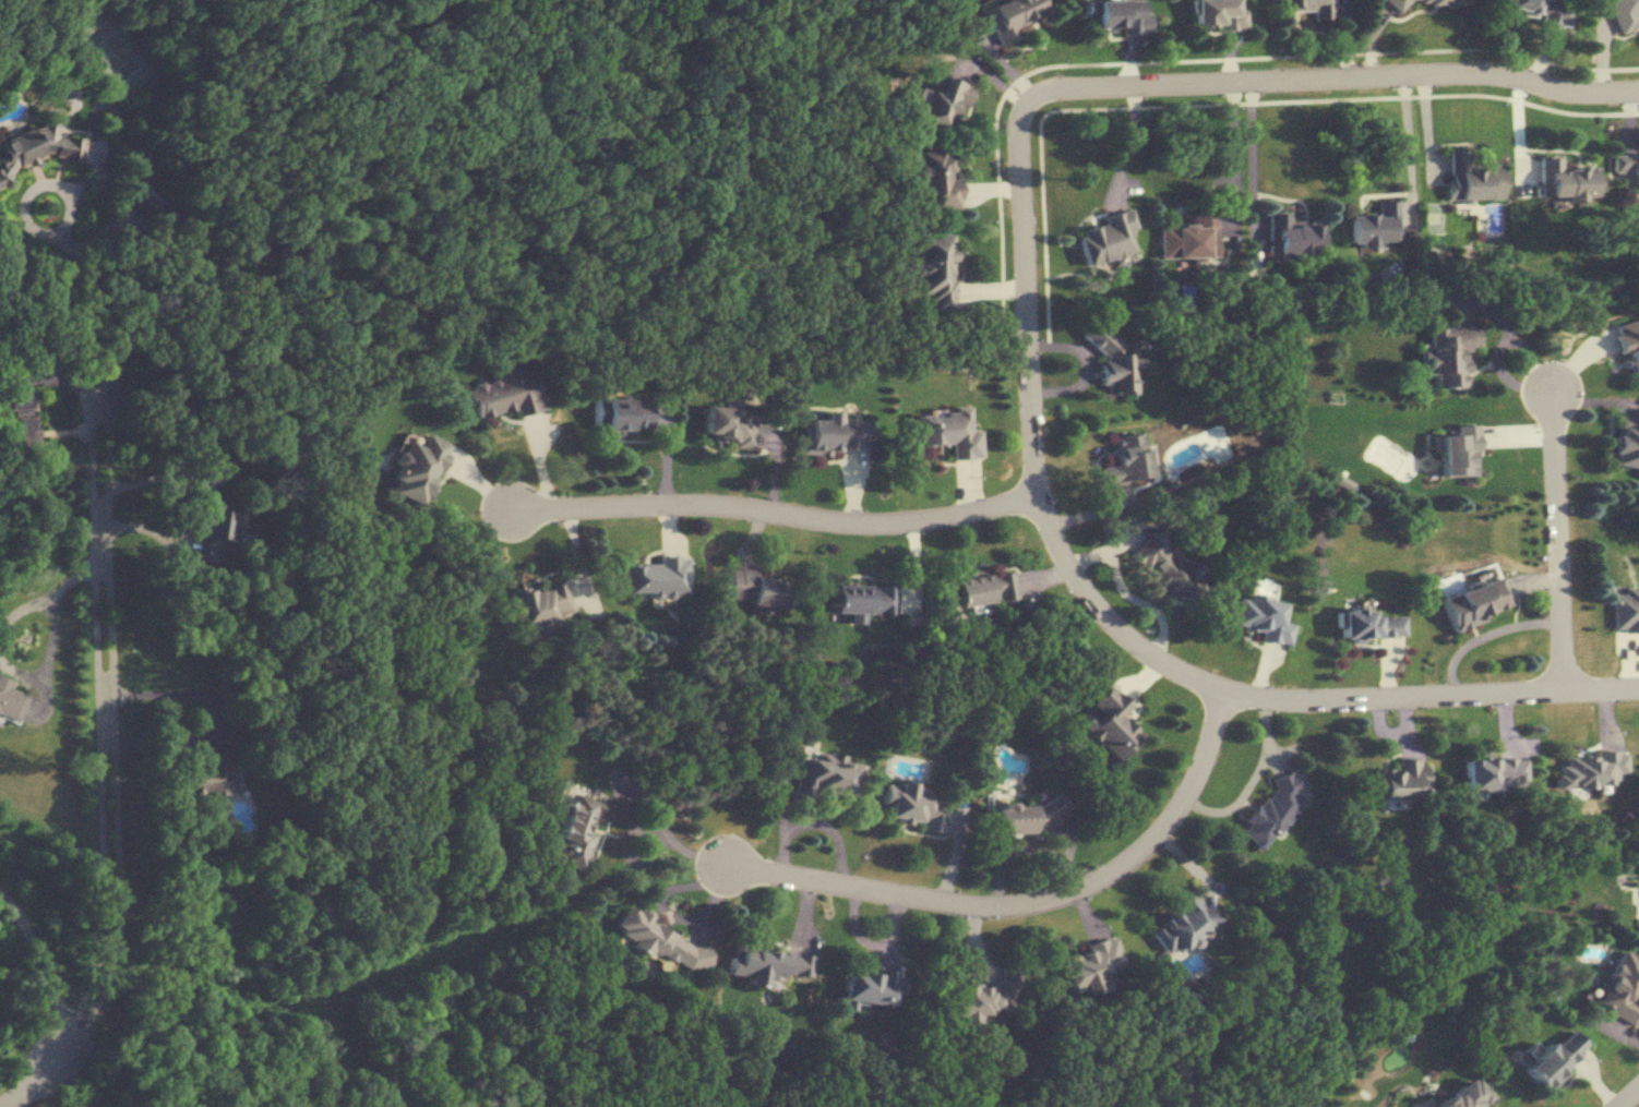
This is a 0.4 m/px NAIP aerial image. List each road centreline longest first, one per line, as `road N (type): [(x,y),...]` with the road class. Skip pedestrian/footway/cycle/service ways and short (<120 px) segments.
road 1 (residential): [(1021,112),(1041,493),(1055,554),(1090,604),(1133,642),(1221,690),(1288,699),(1638,686)]
road 2 (residential): [(1021,112),(1048,92),(1405,74),(1468,72),(1590,94),(1638,90)]
road 3 (residential): [(1221,690),(1200,759),(1139,847),(1045,898),(956,900),(725,863)]
road 4 (residential): [(75,1036),(105,983),(118,932),(110,448)]
road 5 (residential): [(1041,493),(964,513),(865,524),(708,502),(510,508)]
road 6 (residential): [(97,563),(103,930),(68,1028)]
road 7 (residential): [(1565,687),(1551,385)]

